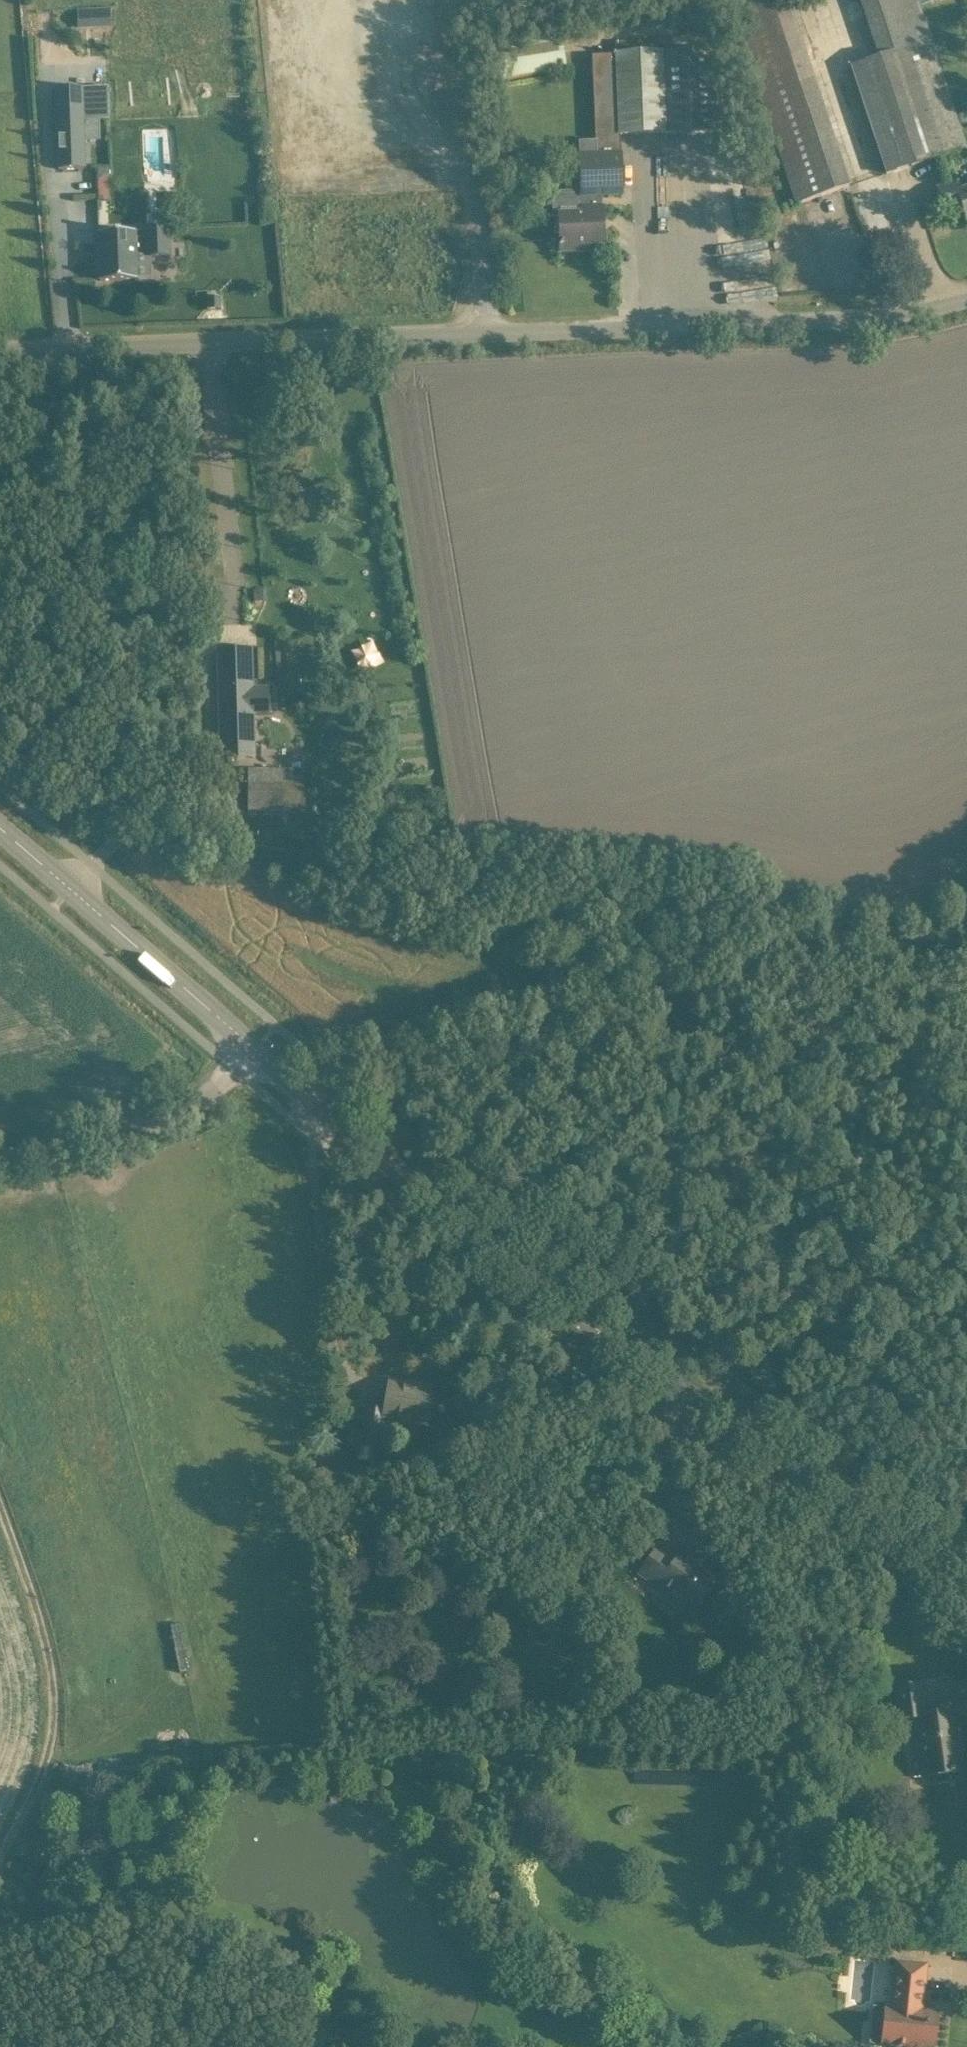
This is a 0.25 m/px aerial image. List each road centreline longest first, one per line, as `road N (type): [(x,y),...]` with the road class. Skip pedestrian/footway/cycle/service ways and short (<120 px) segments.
road 1 (unclassified): [(0,351),(849,330),(966,307)]
road 2 (secondary): [(966,1562),(790,1460),(618,1342),(256,1047)]
road 3 (track): [(331,1076),(671,1001),(966,1116)]
road 4 (track): [(0,1853),(56,1742),(38,1608),(0,1504)]
road 5 (unclassified): [(0,1164),(167,1116),(205,1098),(256,1047)]
road 6 (secondary): [(256,1047),(76,895)]
road 7 (unclassified): [(76,895),(100,860),(134,840),(248,866)]

